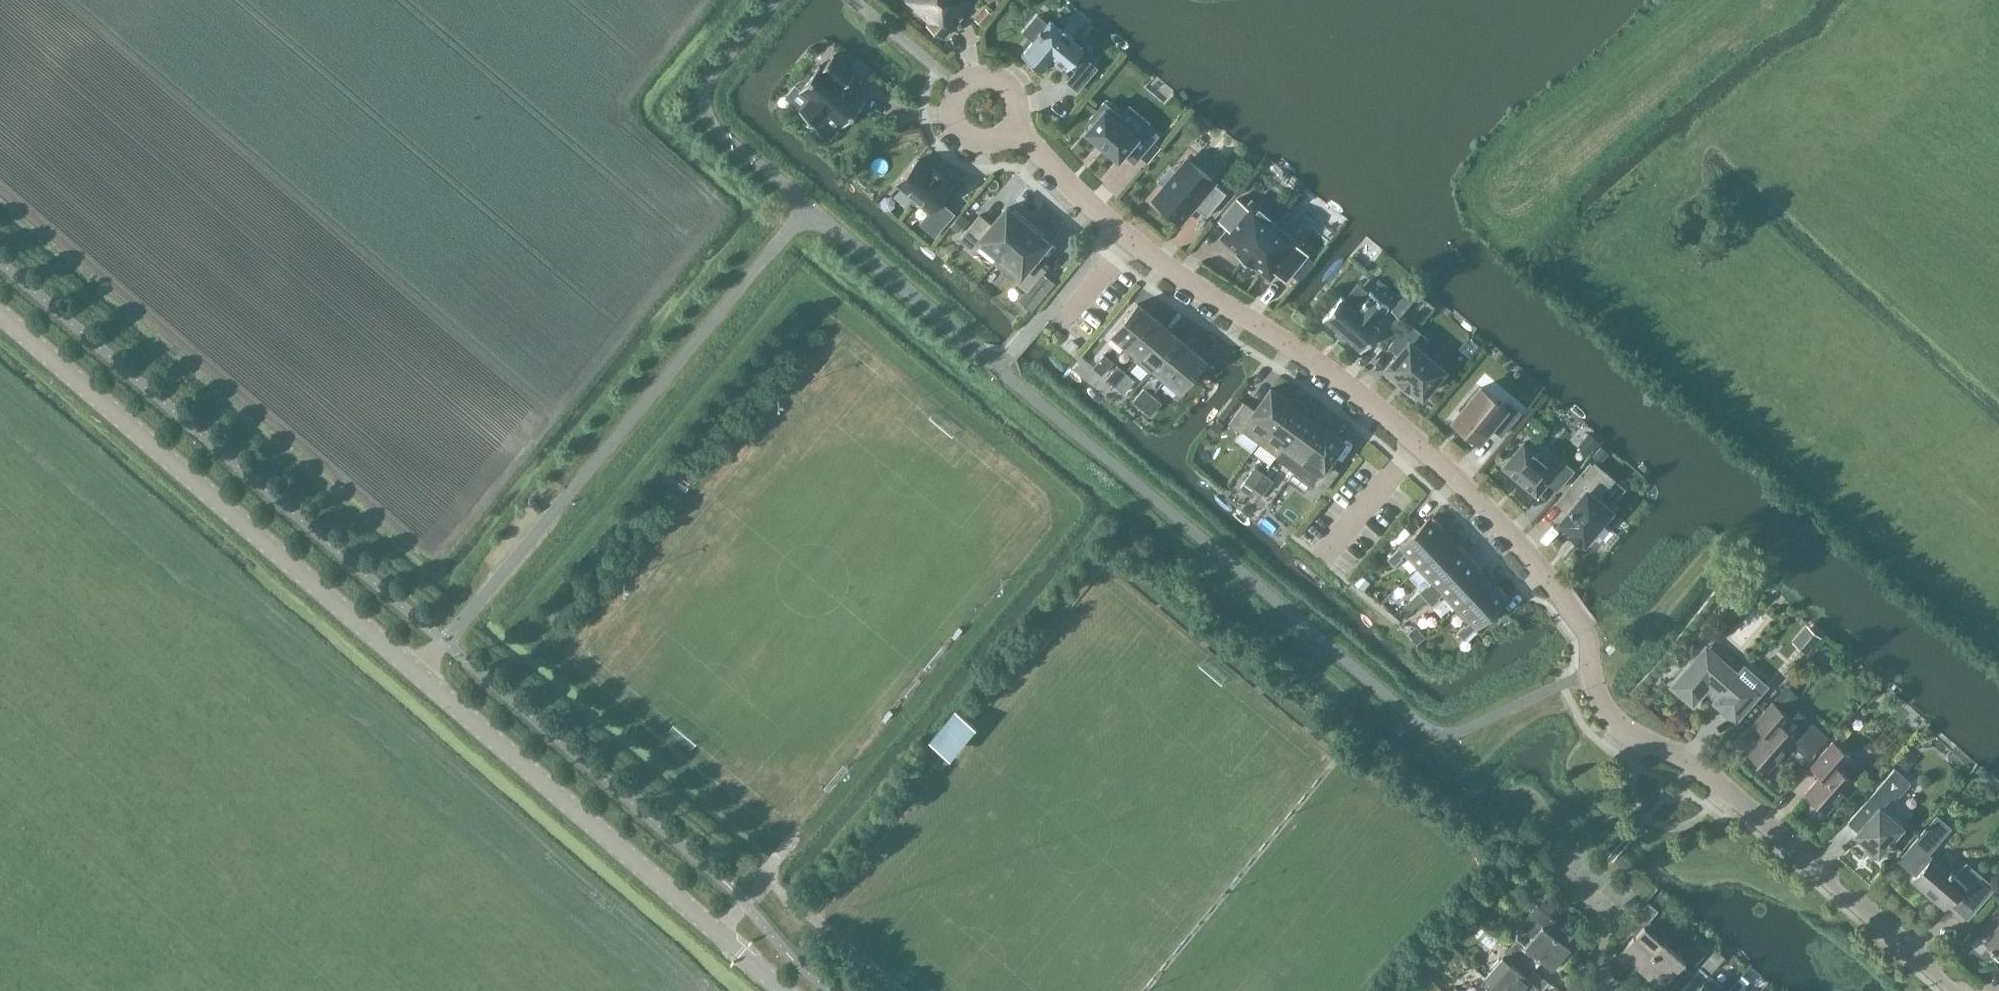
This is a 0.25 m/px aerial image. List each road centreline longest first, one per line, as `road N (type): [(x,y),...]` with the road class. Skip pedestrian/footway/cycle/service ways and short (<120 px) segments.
road 1 (tertiary): [(784,990),(0,313)]
road 2 (residential): [(1650,743),(1603,707),(1584,628),(1486,506),(1422,445),(1130,243)]
road 3 (residential): [(1650,743),(1741,801),(1958,990)]
road 4 (residential): [(1130,243),(1007,129)]
road 5 (residential): [(1007,129),(1015,115),(1011,91),(979,77),(953,100),(965,134)]

